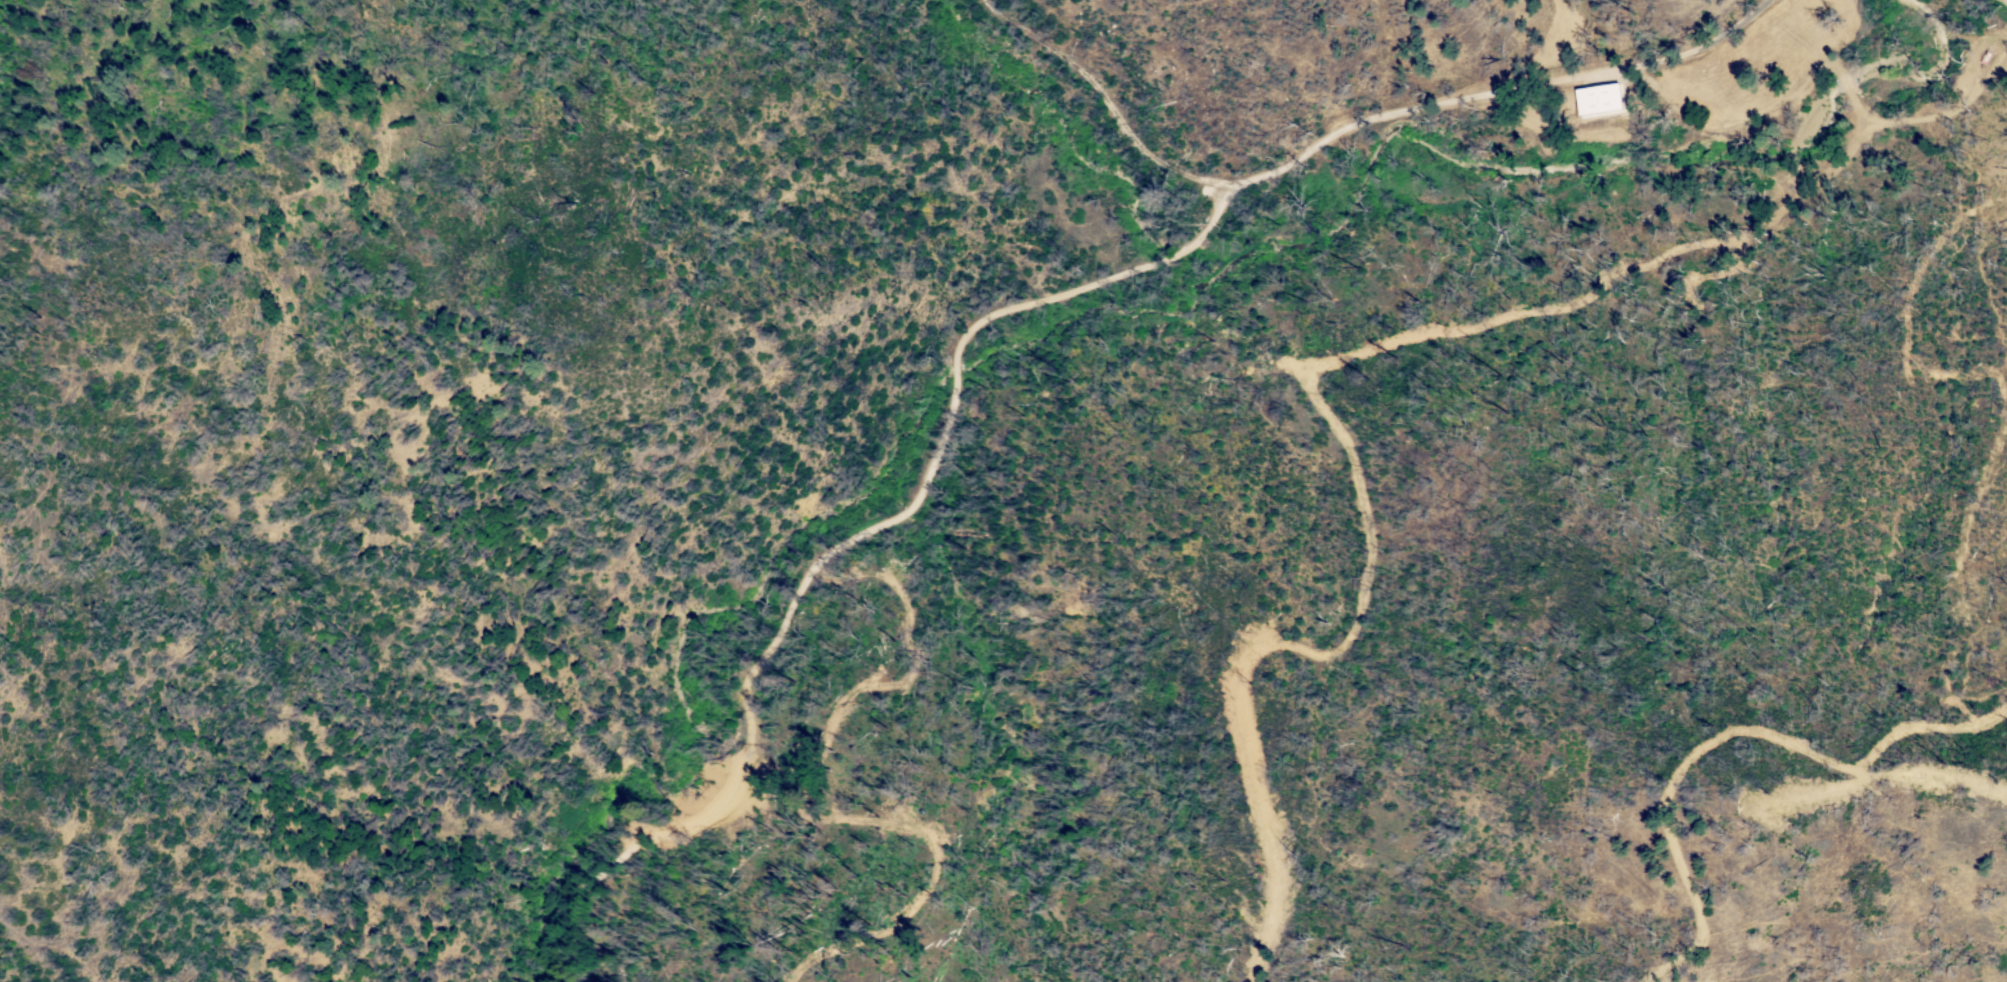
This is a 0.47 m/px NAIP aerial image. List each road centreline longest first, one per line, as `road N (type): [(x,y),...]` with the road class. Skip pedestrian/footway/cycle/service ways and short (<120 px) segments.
road 1 (residential): [(1030,0),(1159,156),(1229,185),(1277,171),(1359,120),(1691,51),(1767,0)]

